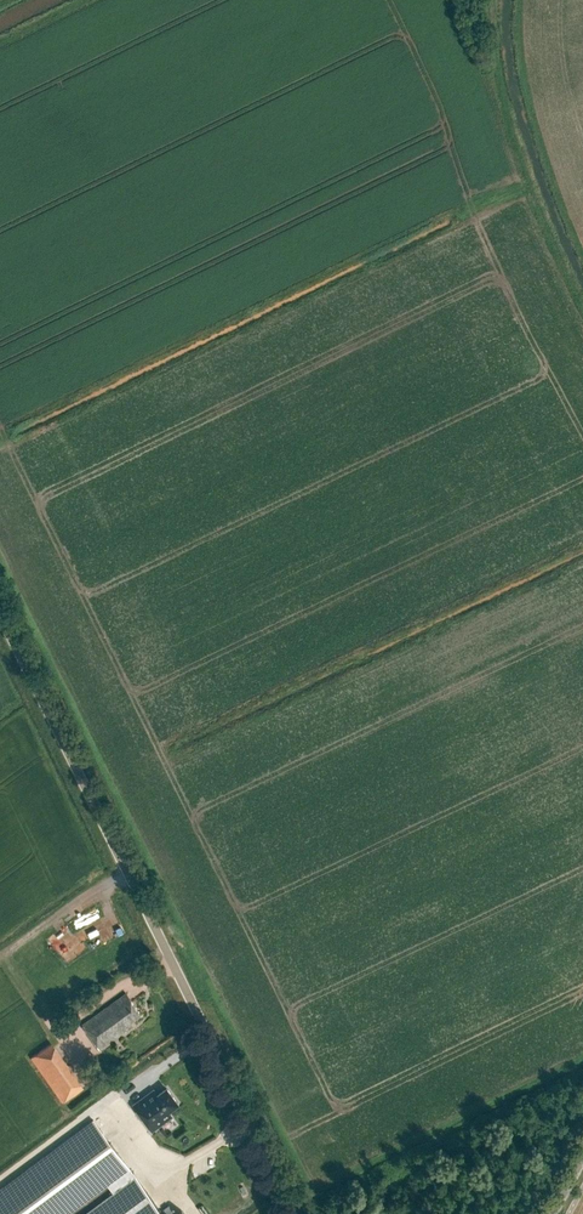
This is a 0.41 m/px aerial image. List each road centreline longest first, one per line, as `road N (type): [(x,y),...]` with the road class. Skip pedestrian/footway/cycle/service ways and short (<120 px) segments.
road 1 (unclassified): [(296,1213),(0,615)]

